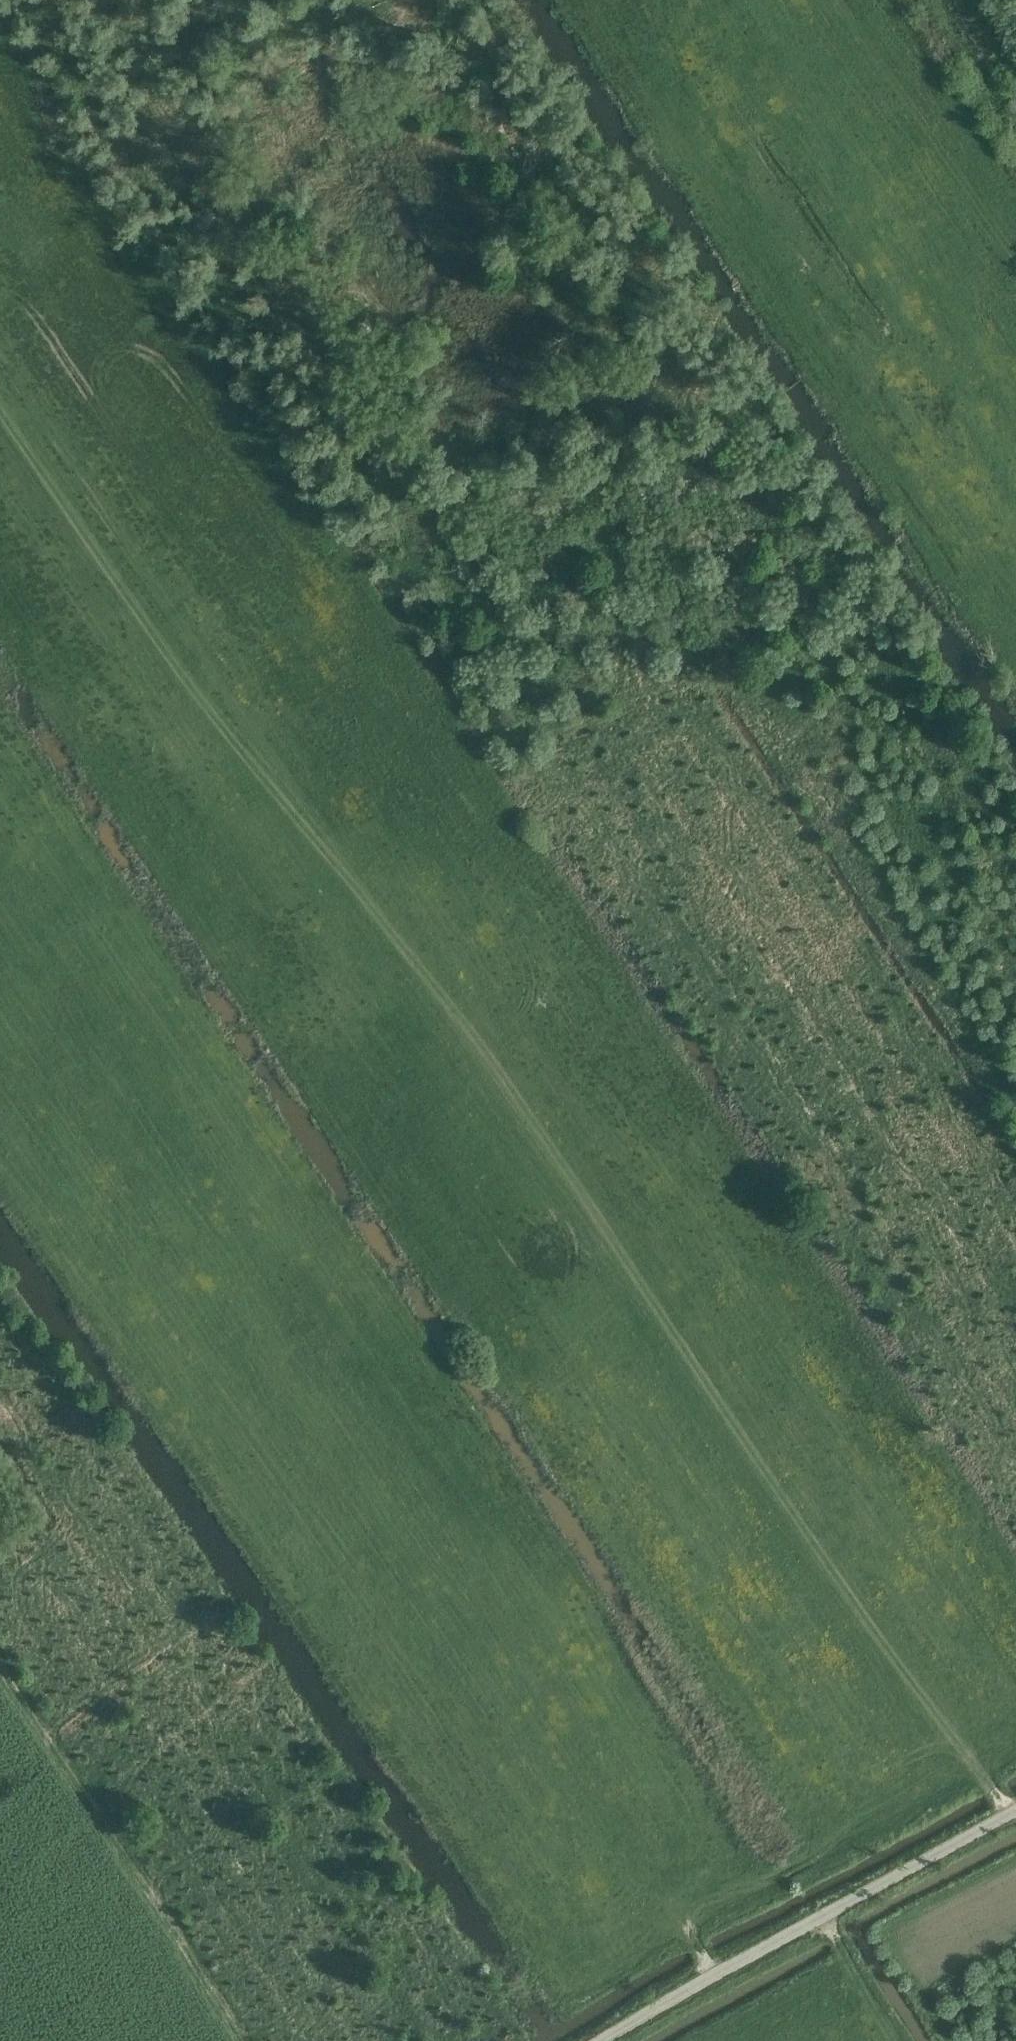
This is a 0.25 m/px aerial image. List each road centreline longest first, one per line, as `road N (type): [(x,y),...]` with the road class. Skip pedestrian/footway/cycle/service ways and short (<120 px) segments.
road 1 (unclassified): [(602,2040),(1015,1814)]

